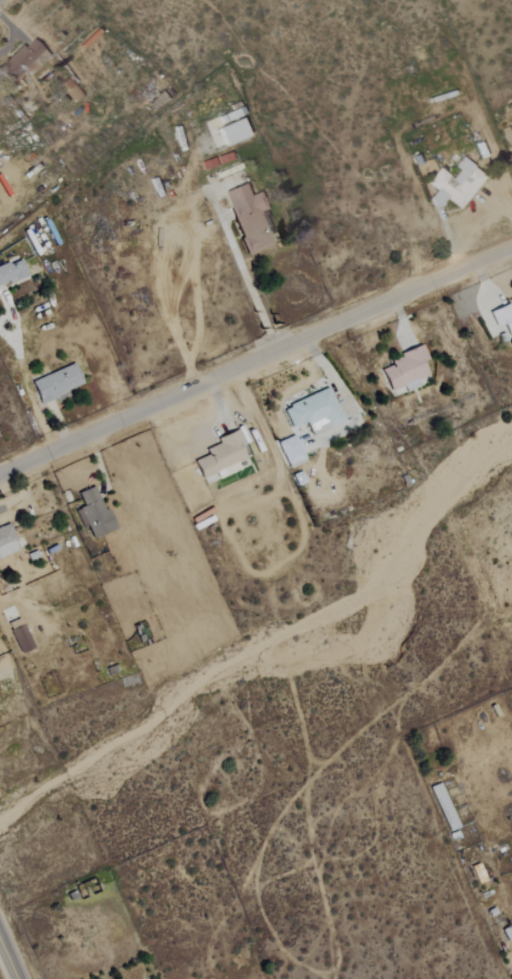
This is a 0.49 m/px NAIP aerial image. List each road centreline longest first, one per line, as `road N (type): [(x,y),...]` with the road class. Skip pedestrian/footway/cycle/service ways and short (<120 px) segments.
road 1 (residential): [(511,248),(0,476)]

